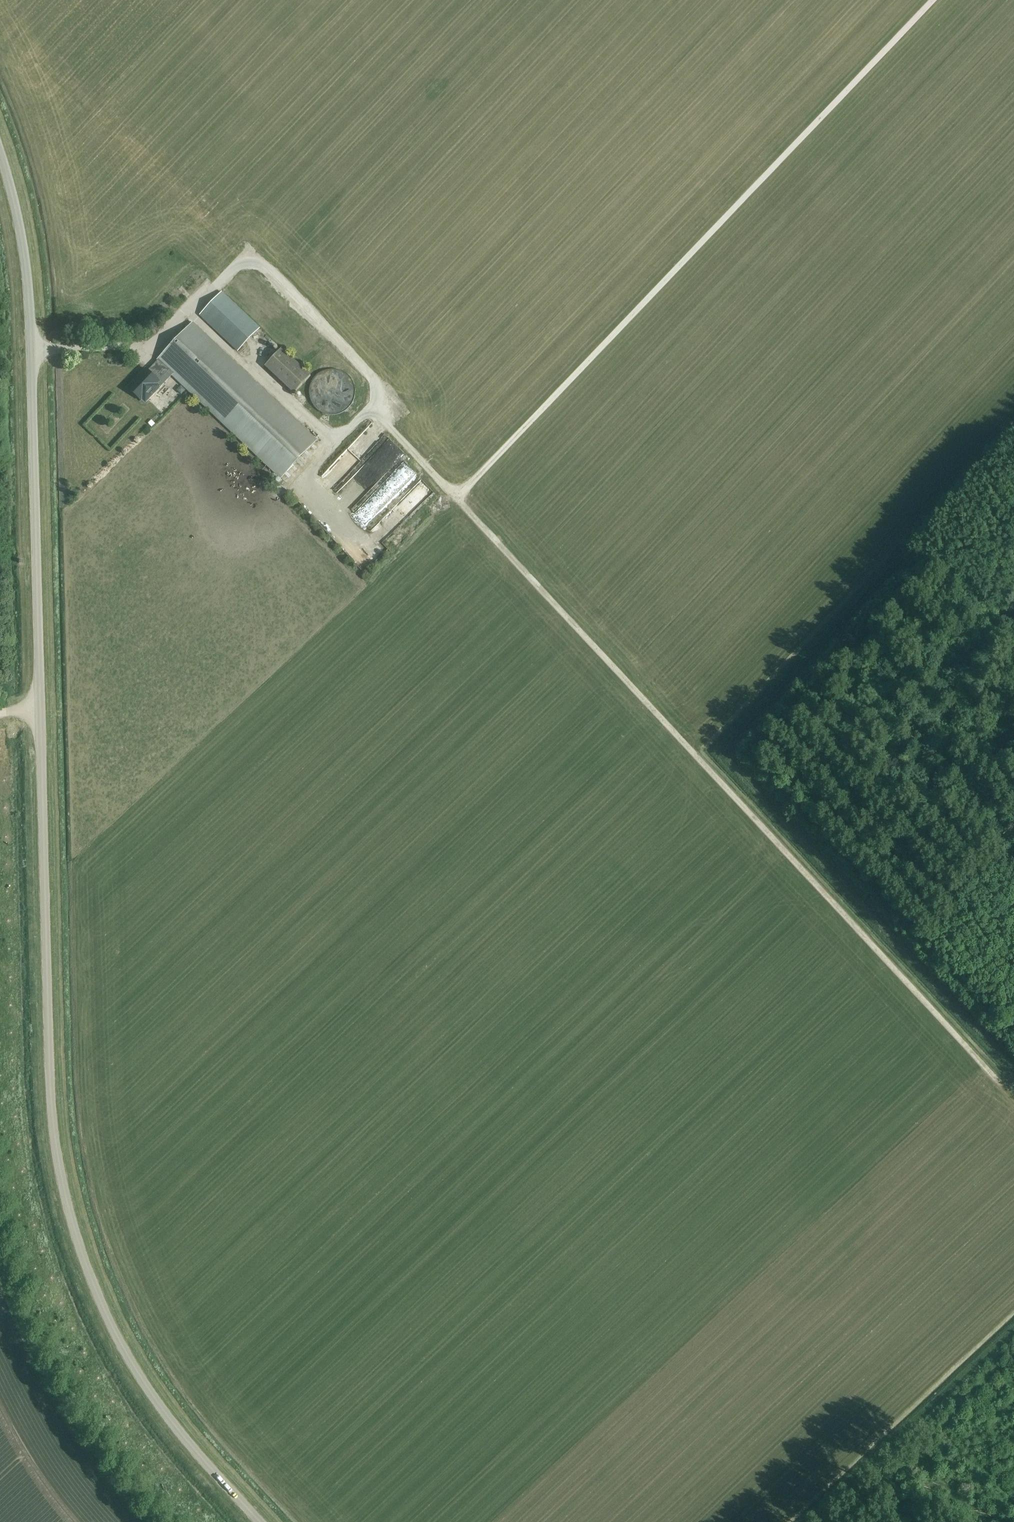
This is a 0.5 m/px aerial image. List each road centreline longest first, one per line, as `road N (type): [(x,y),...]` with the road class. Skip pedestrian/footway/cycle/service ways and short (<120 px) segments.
road 1 (tertiary): [(260,1521),(186,1440),(125,1349),(90,1273),(54,1142),(31,349),(26,272),(0,152)]

